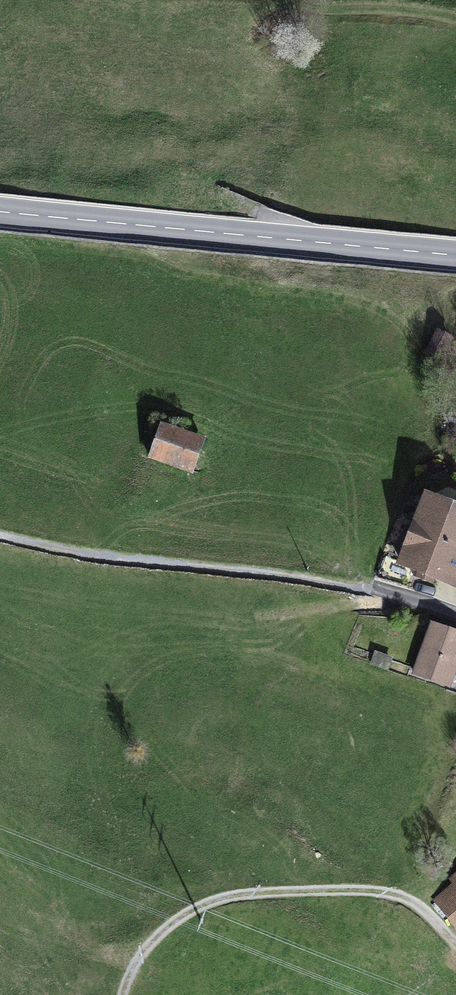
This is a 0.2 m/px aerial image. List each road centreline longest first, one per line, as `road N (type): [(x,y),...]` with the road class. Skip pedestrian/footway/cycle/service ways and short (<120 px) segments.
road 1 (primary): [(455,255),(0,212)]
road 2 (track): [(410,898),(303,890),(215,899),(148,942),(122,994)]

